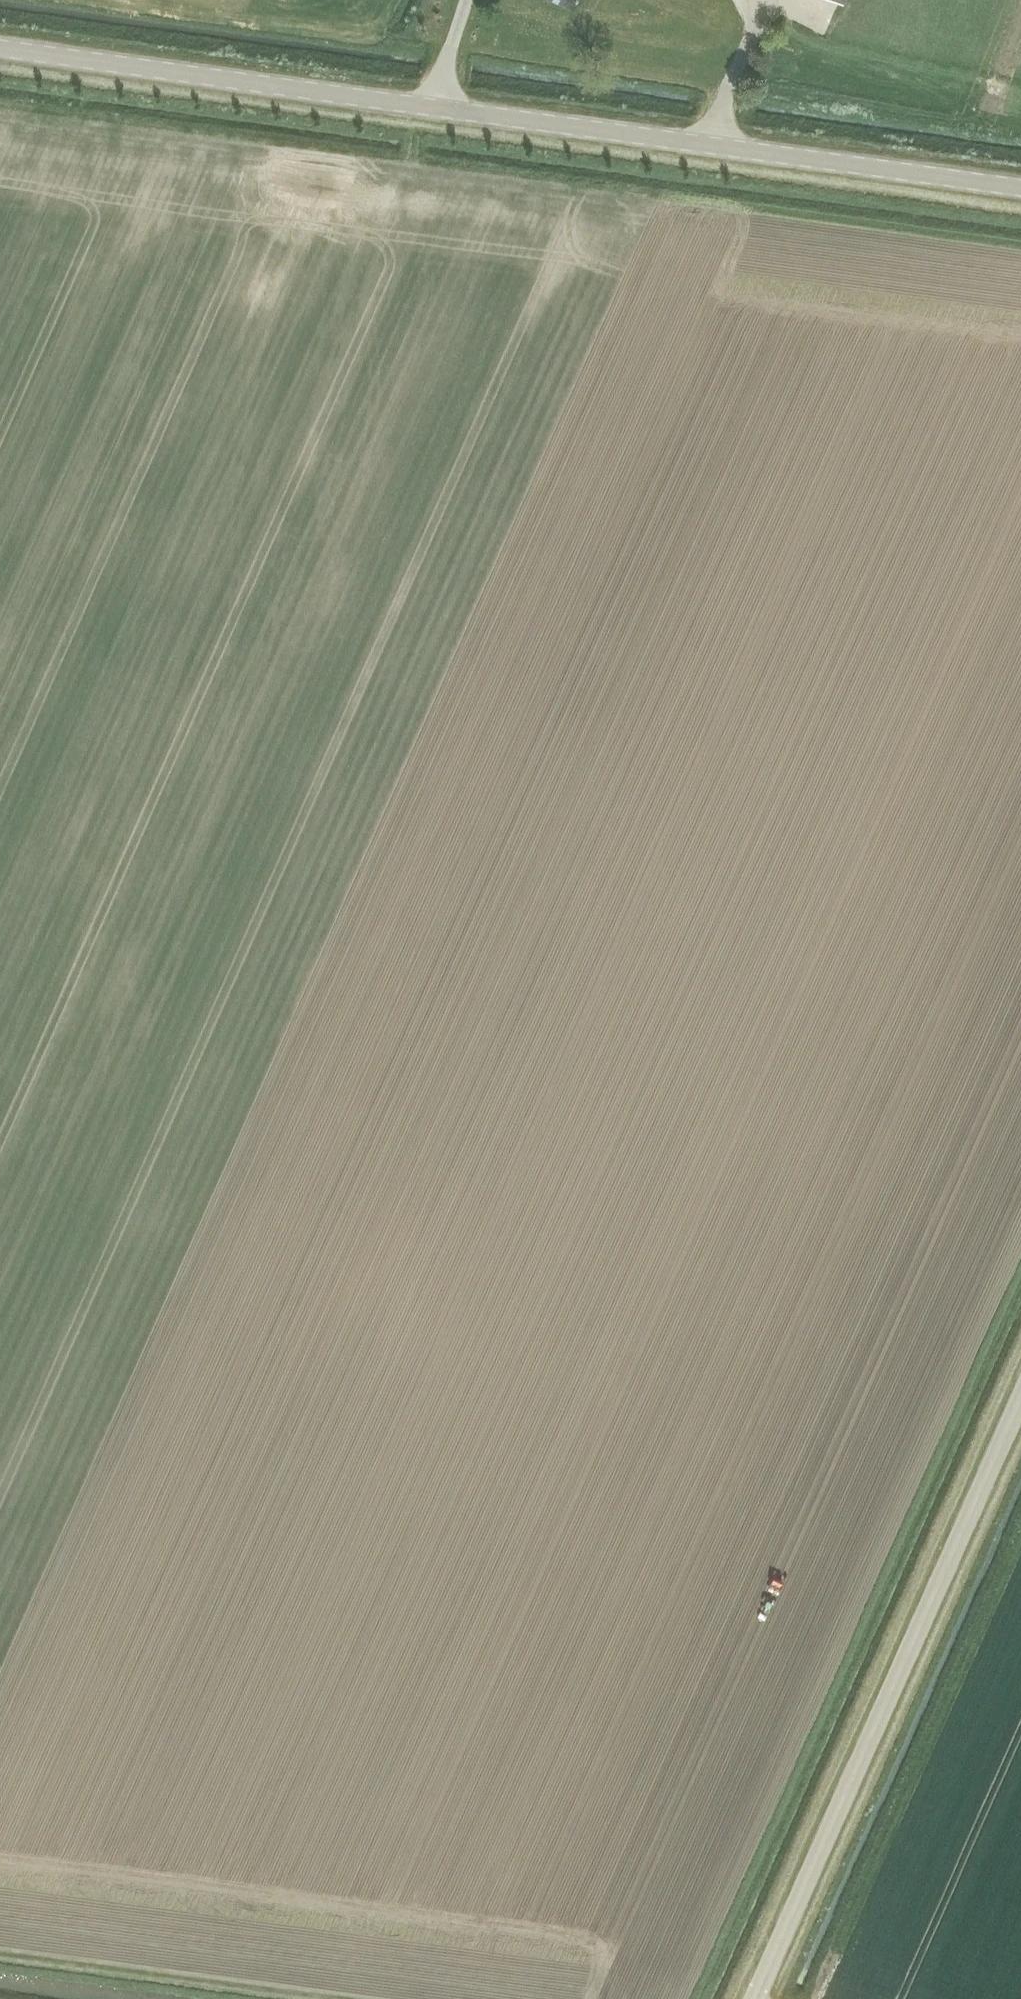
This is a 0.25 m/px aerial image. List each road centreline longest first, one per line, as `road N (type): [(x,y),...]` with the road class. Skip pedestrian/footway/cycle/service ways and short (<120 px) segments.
road 1 (tertiary): [(1020,189),(0,50)]
road 2 (unclassified): [(754,1998),(1020,1397)]

